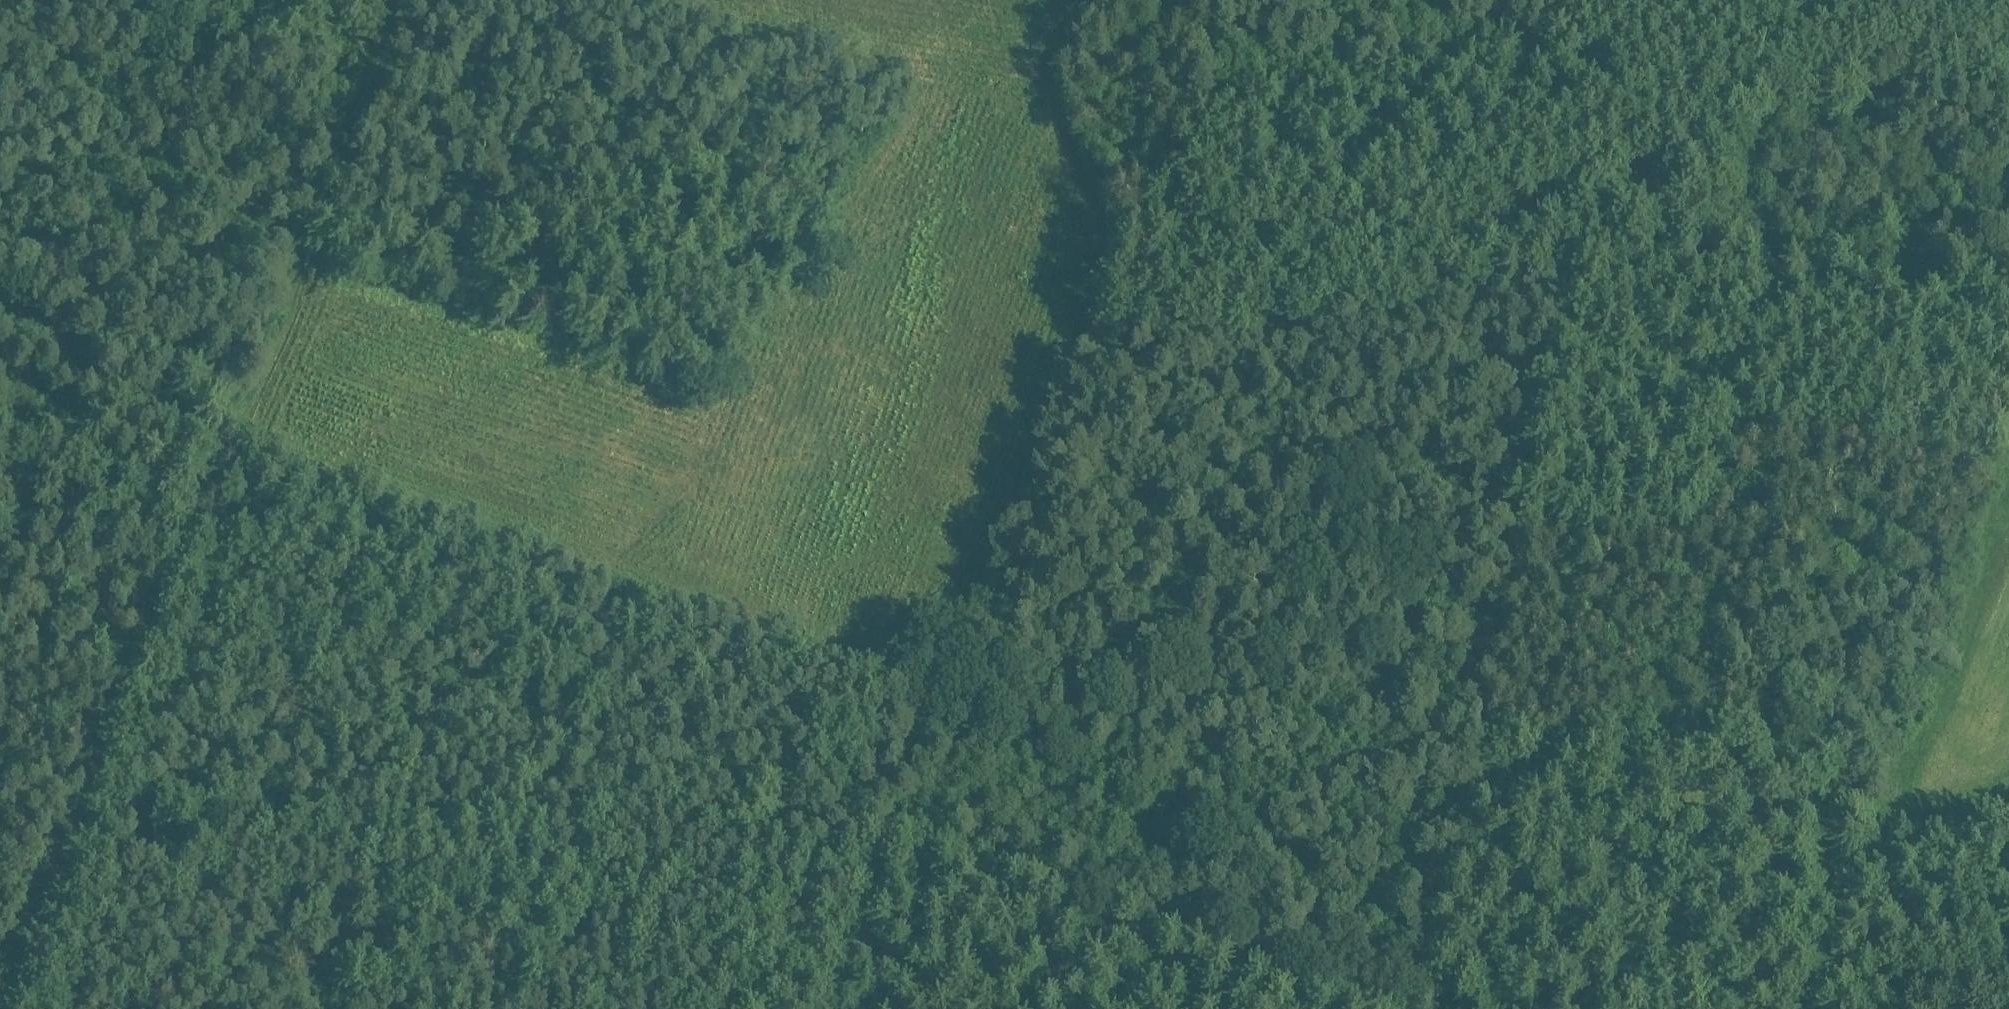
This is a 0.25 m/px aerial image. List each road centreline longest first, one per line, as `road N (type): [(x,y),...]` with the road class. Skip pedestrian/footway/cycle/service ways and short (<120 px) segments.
road 1 (track): [(7,1008),(392,0)]
road 2 (track): [(828,1008),(956,669),(960,575)]
road 3 (track): [(1148,295),(1162,151),(1206,0)]
road 4 (track): [(1835,1008),(1832,964),(1865,894)]

